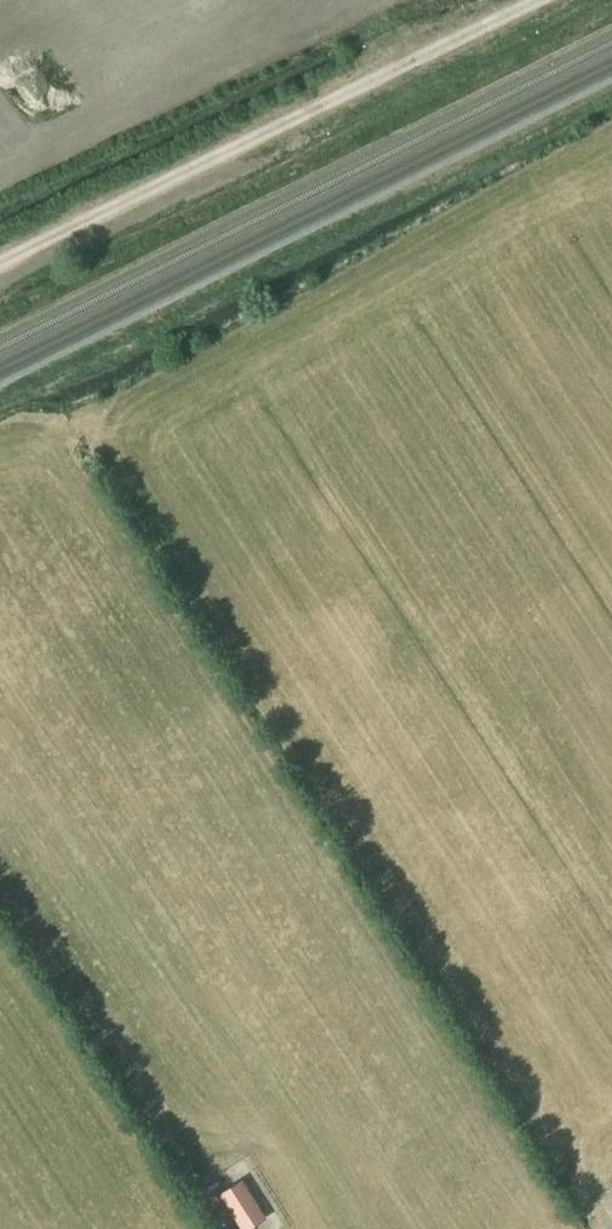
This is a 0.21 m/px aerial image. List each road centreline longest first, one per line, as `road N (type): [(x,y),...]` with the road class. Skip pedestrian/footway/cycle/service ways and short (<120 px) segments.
road 1 (track): [(0,264),(538,0)]

